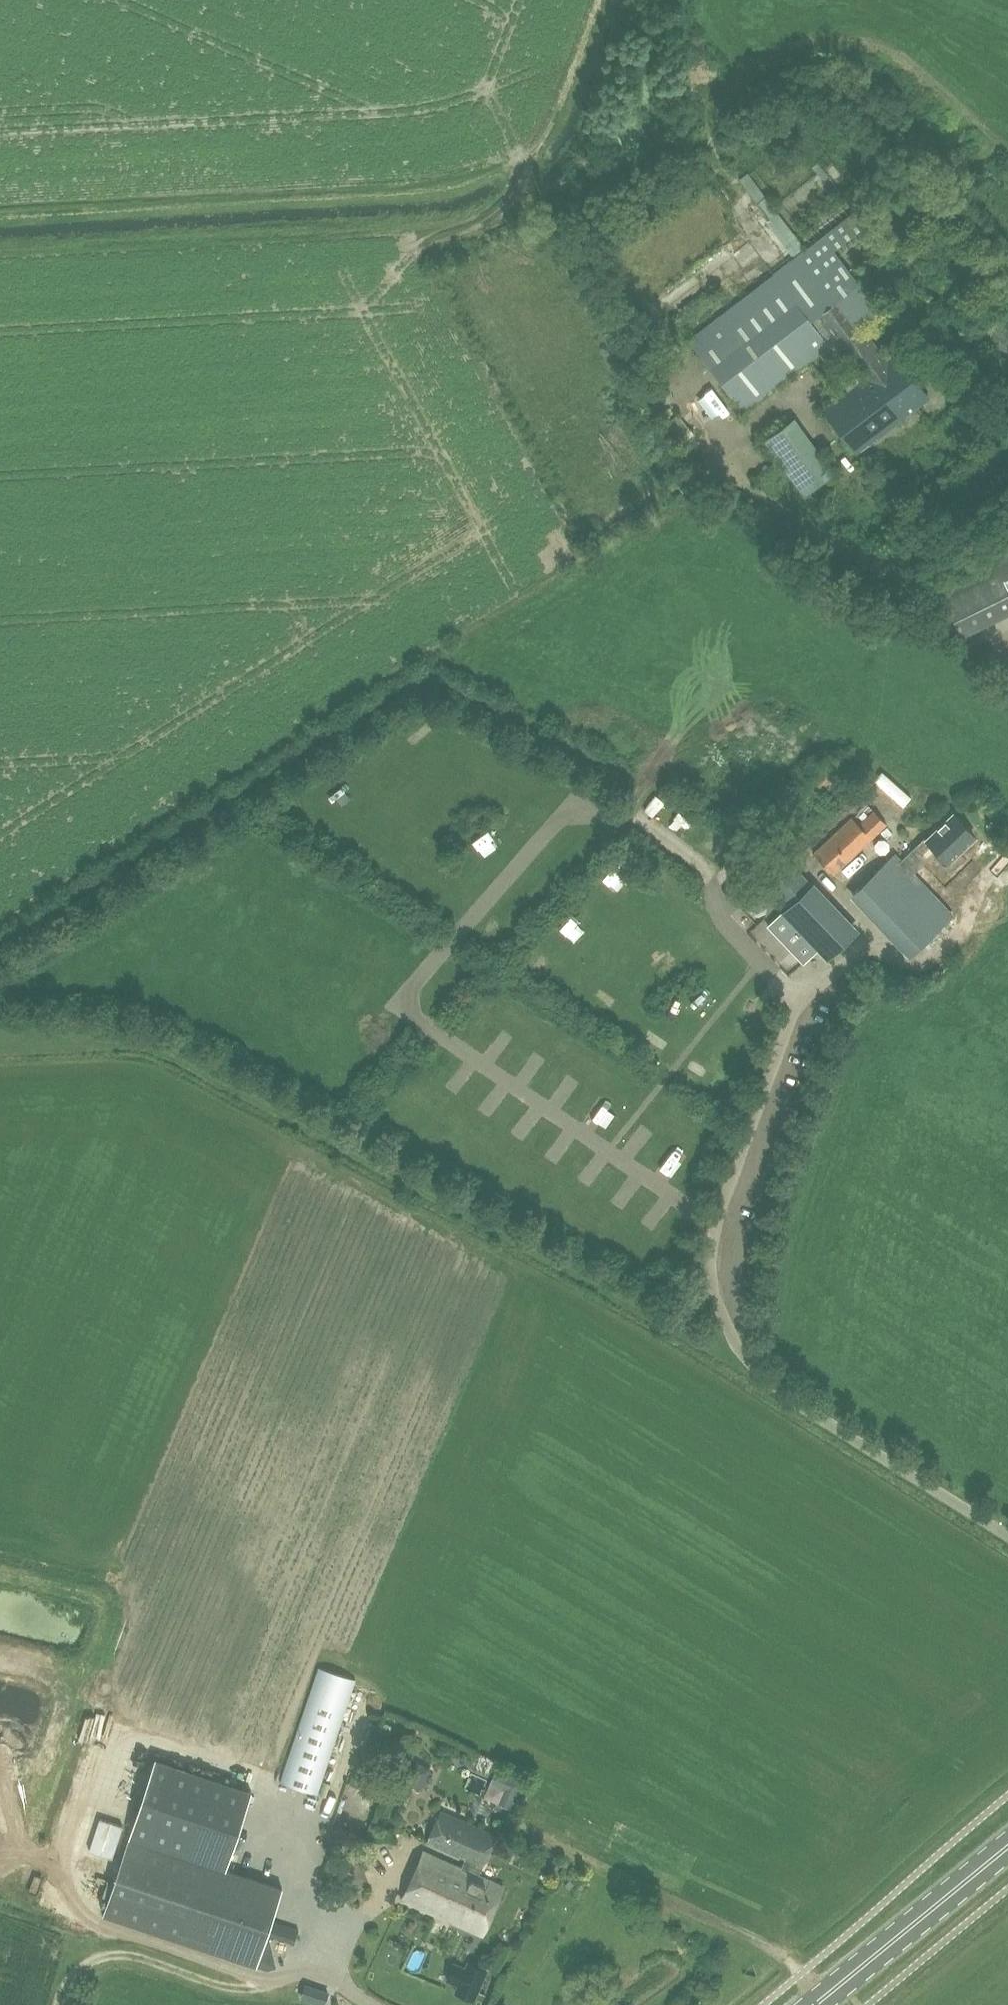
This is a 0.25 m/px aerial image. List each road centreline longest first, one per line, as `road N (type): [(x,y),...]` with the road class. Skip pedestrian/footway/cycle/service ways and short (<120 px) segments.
road 1 (primary): [(815,2004),(1007,1847)]

